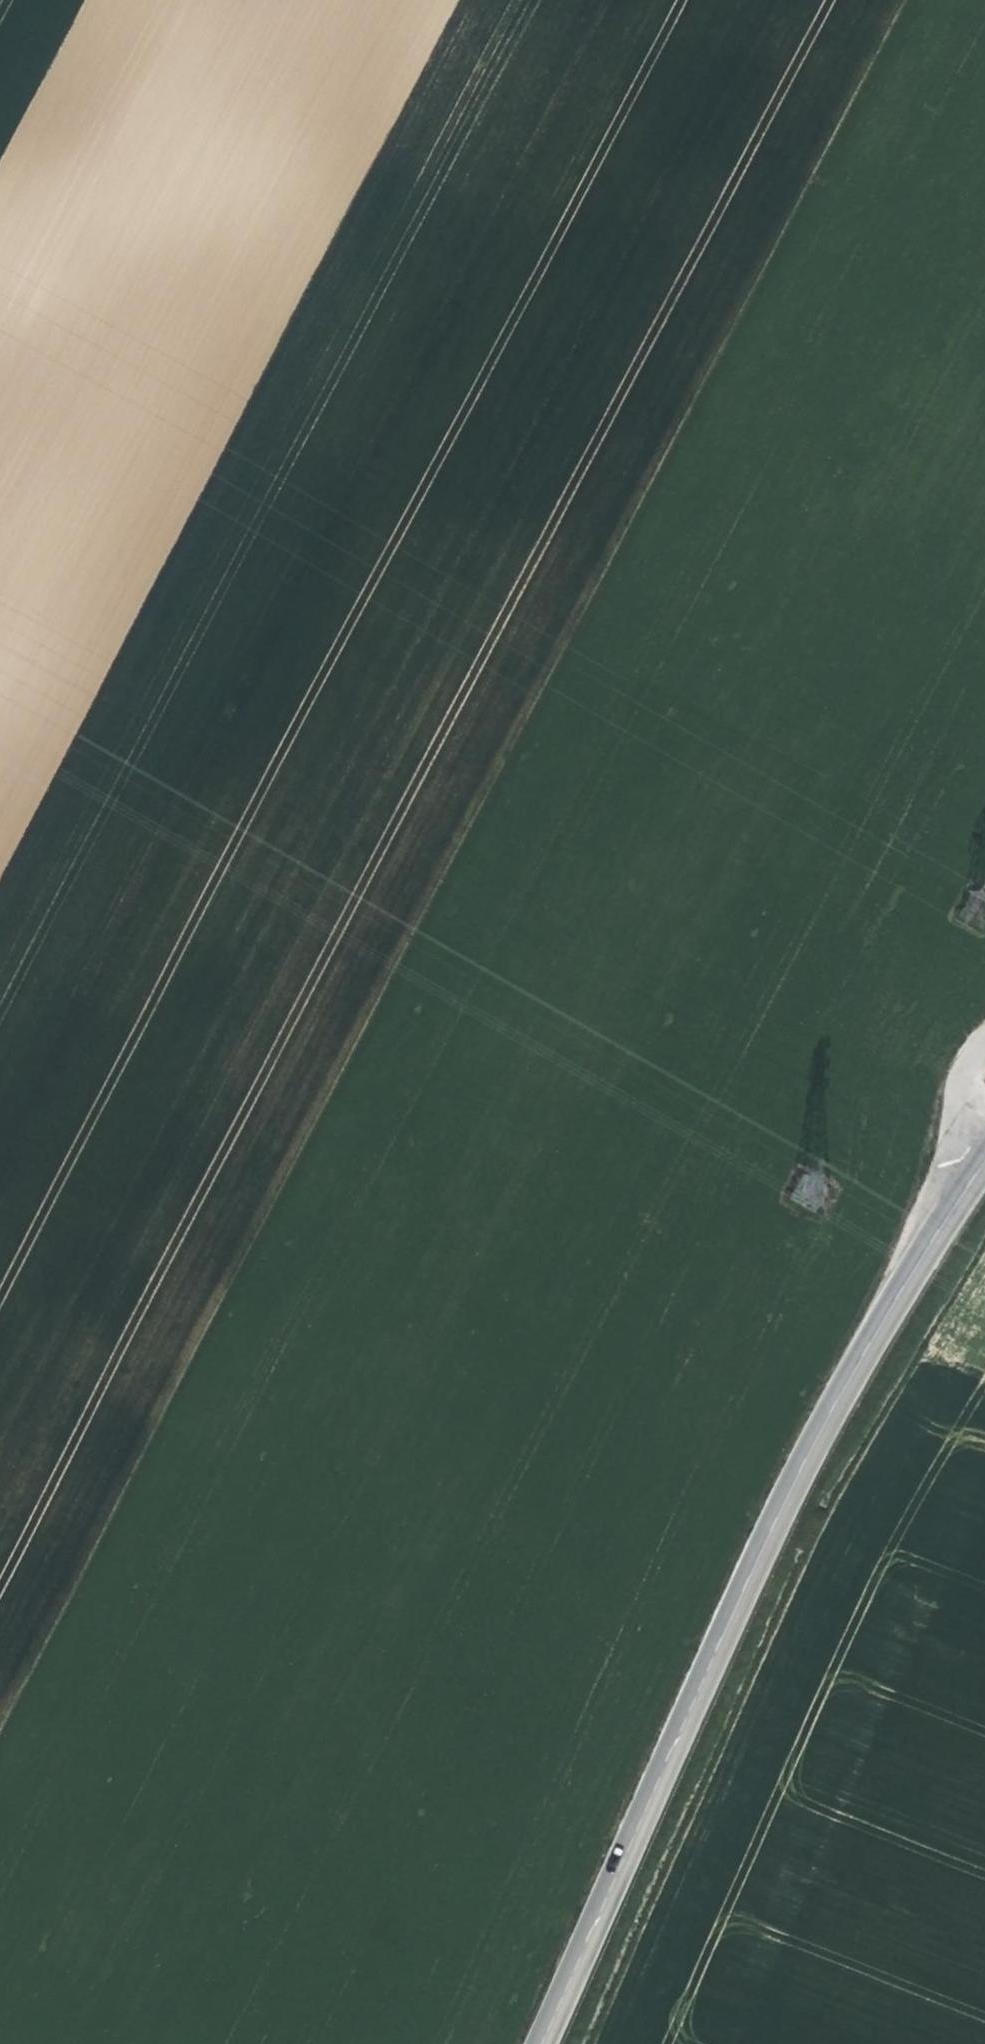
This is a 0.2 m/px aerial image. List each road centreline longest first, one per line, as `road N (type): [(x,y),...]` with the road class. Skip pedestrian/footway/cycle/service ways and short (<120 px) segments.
road 1 (tertiary): [(539,2043),(721,1636),(851,1376),(984,1157)]

